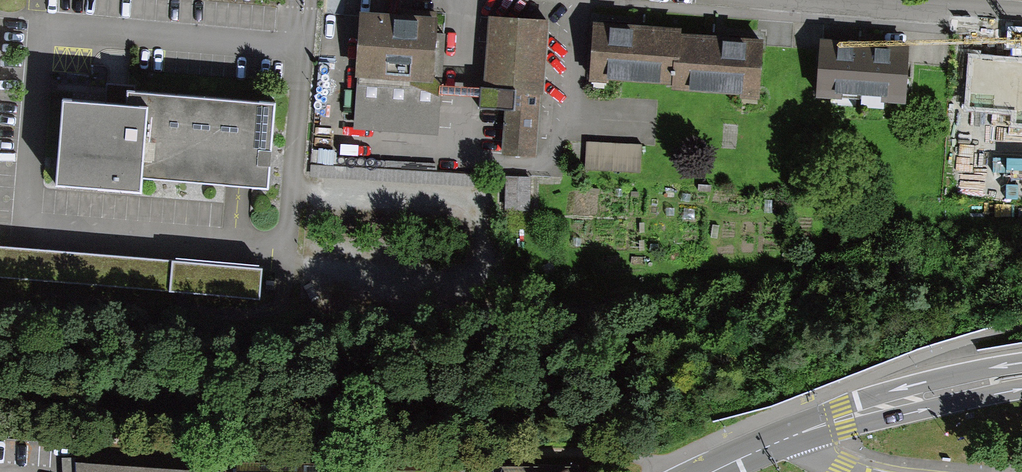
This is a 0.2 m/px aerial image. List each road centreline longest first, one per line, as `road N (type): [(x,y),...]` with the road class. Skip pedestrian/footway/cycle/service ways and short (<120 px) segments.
road 1 (residential): [(1021,24),(752,0)]
road 2 (primary): [(1021,363),(895,390),(839,419)]
road 3 (primary): [(839,419),(899,416),(1021,389)]

